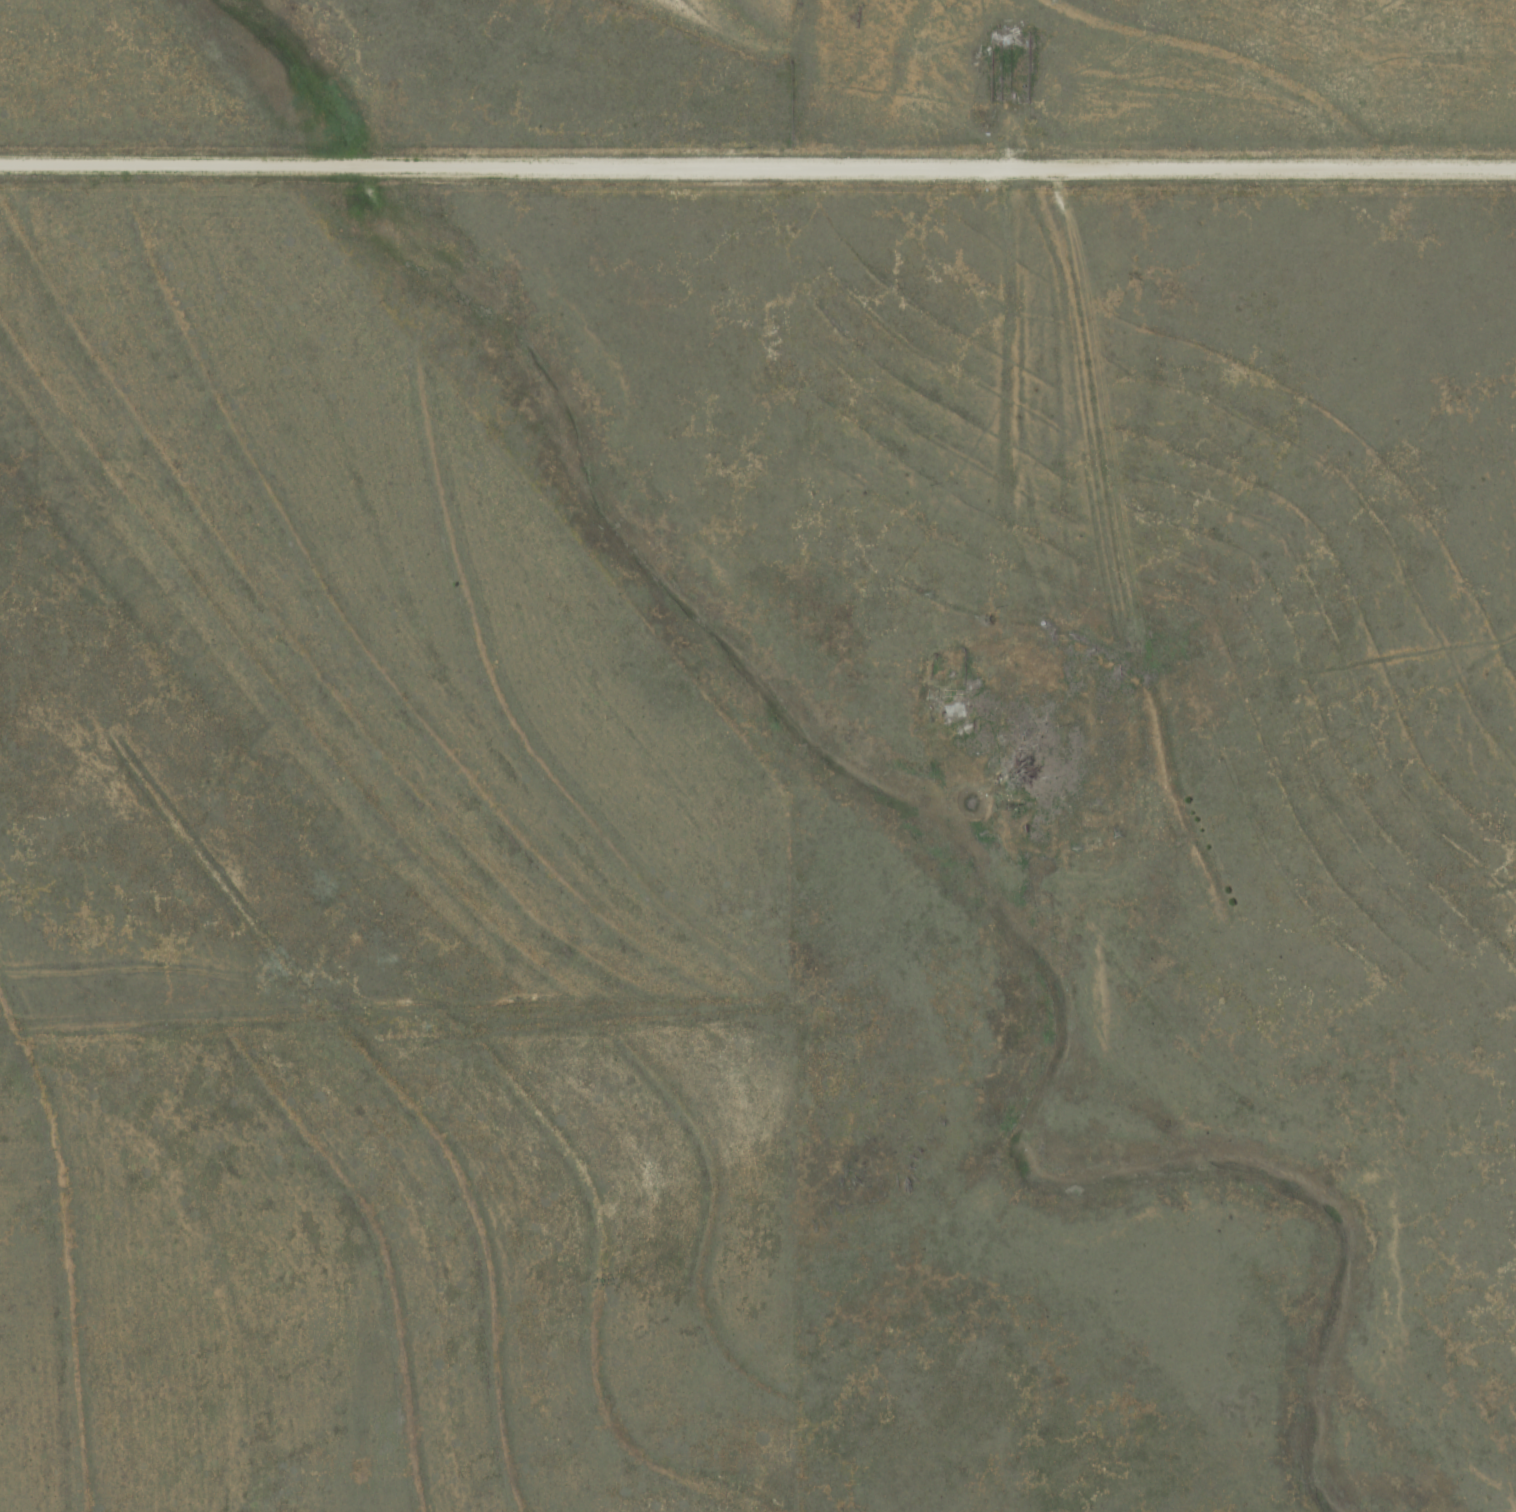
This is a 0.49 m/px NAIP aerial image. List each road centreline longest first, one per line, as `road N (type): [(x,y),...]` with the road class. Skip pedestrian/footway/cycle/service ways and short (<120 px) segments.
road 1 (residential): [(0,191),(1515,187)]

